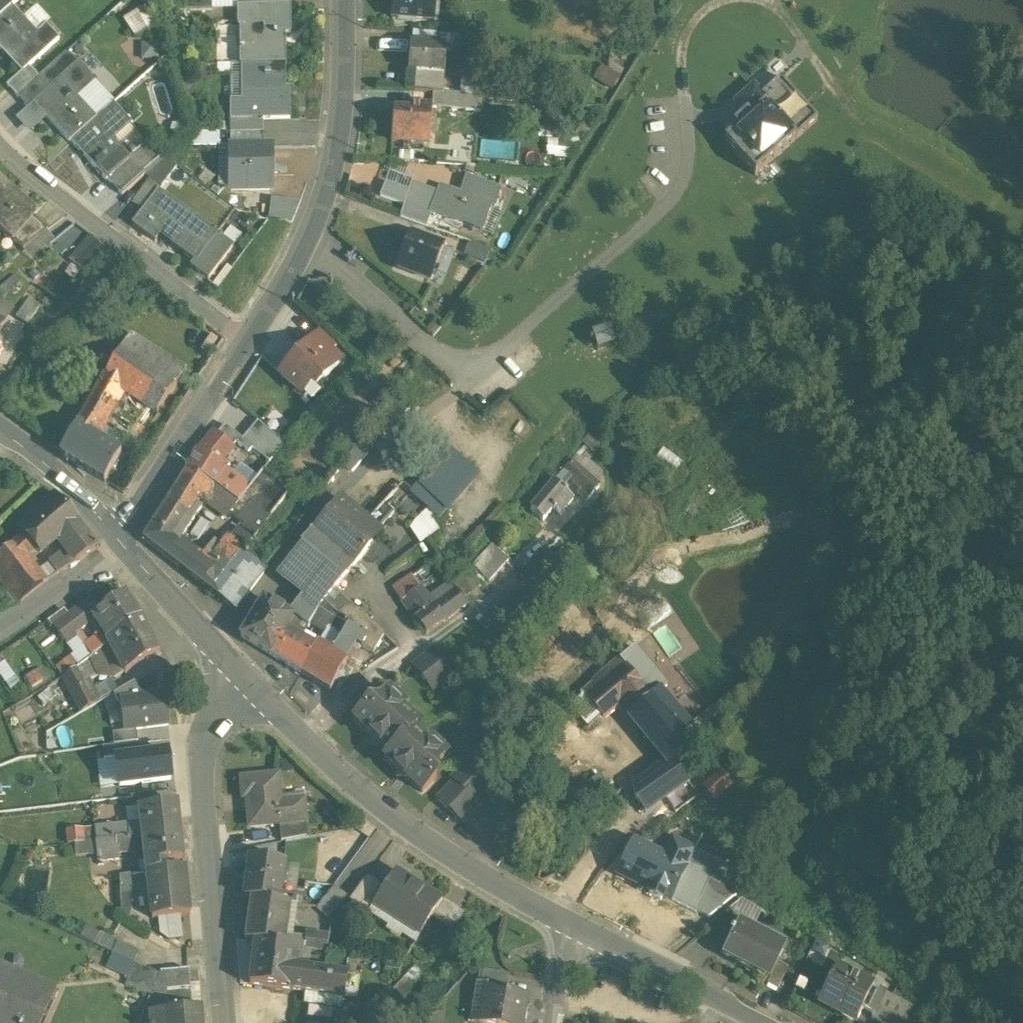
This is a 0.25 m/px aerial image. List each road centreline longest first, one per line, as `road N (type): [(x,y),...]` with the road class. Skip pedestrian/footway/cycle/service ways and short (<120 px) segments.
road 1 (secondary): [(573,926),(402,823),(256,686)]
road 2 (tertiary): [(350,0),(349,119),(337,184),(313,253),(260,340)]
road 3 (tertiary): [(223,1022),(204,772),(211,733),(256,686)]
road 4 (residential): [(0,147),(260,340)]
road 5 (tertiary): [(260,340),(121,544)]
road 6 (secondary): [(256,686),(121,544)]
road 7 (secondary): [(121,544),(70,486),(0,431)]
road 8 (secondary): [(716,996),(573,926)]
road 9 (residential): [(121,544),(0,631)]

